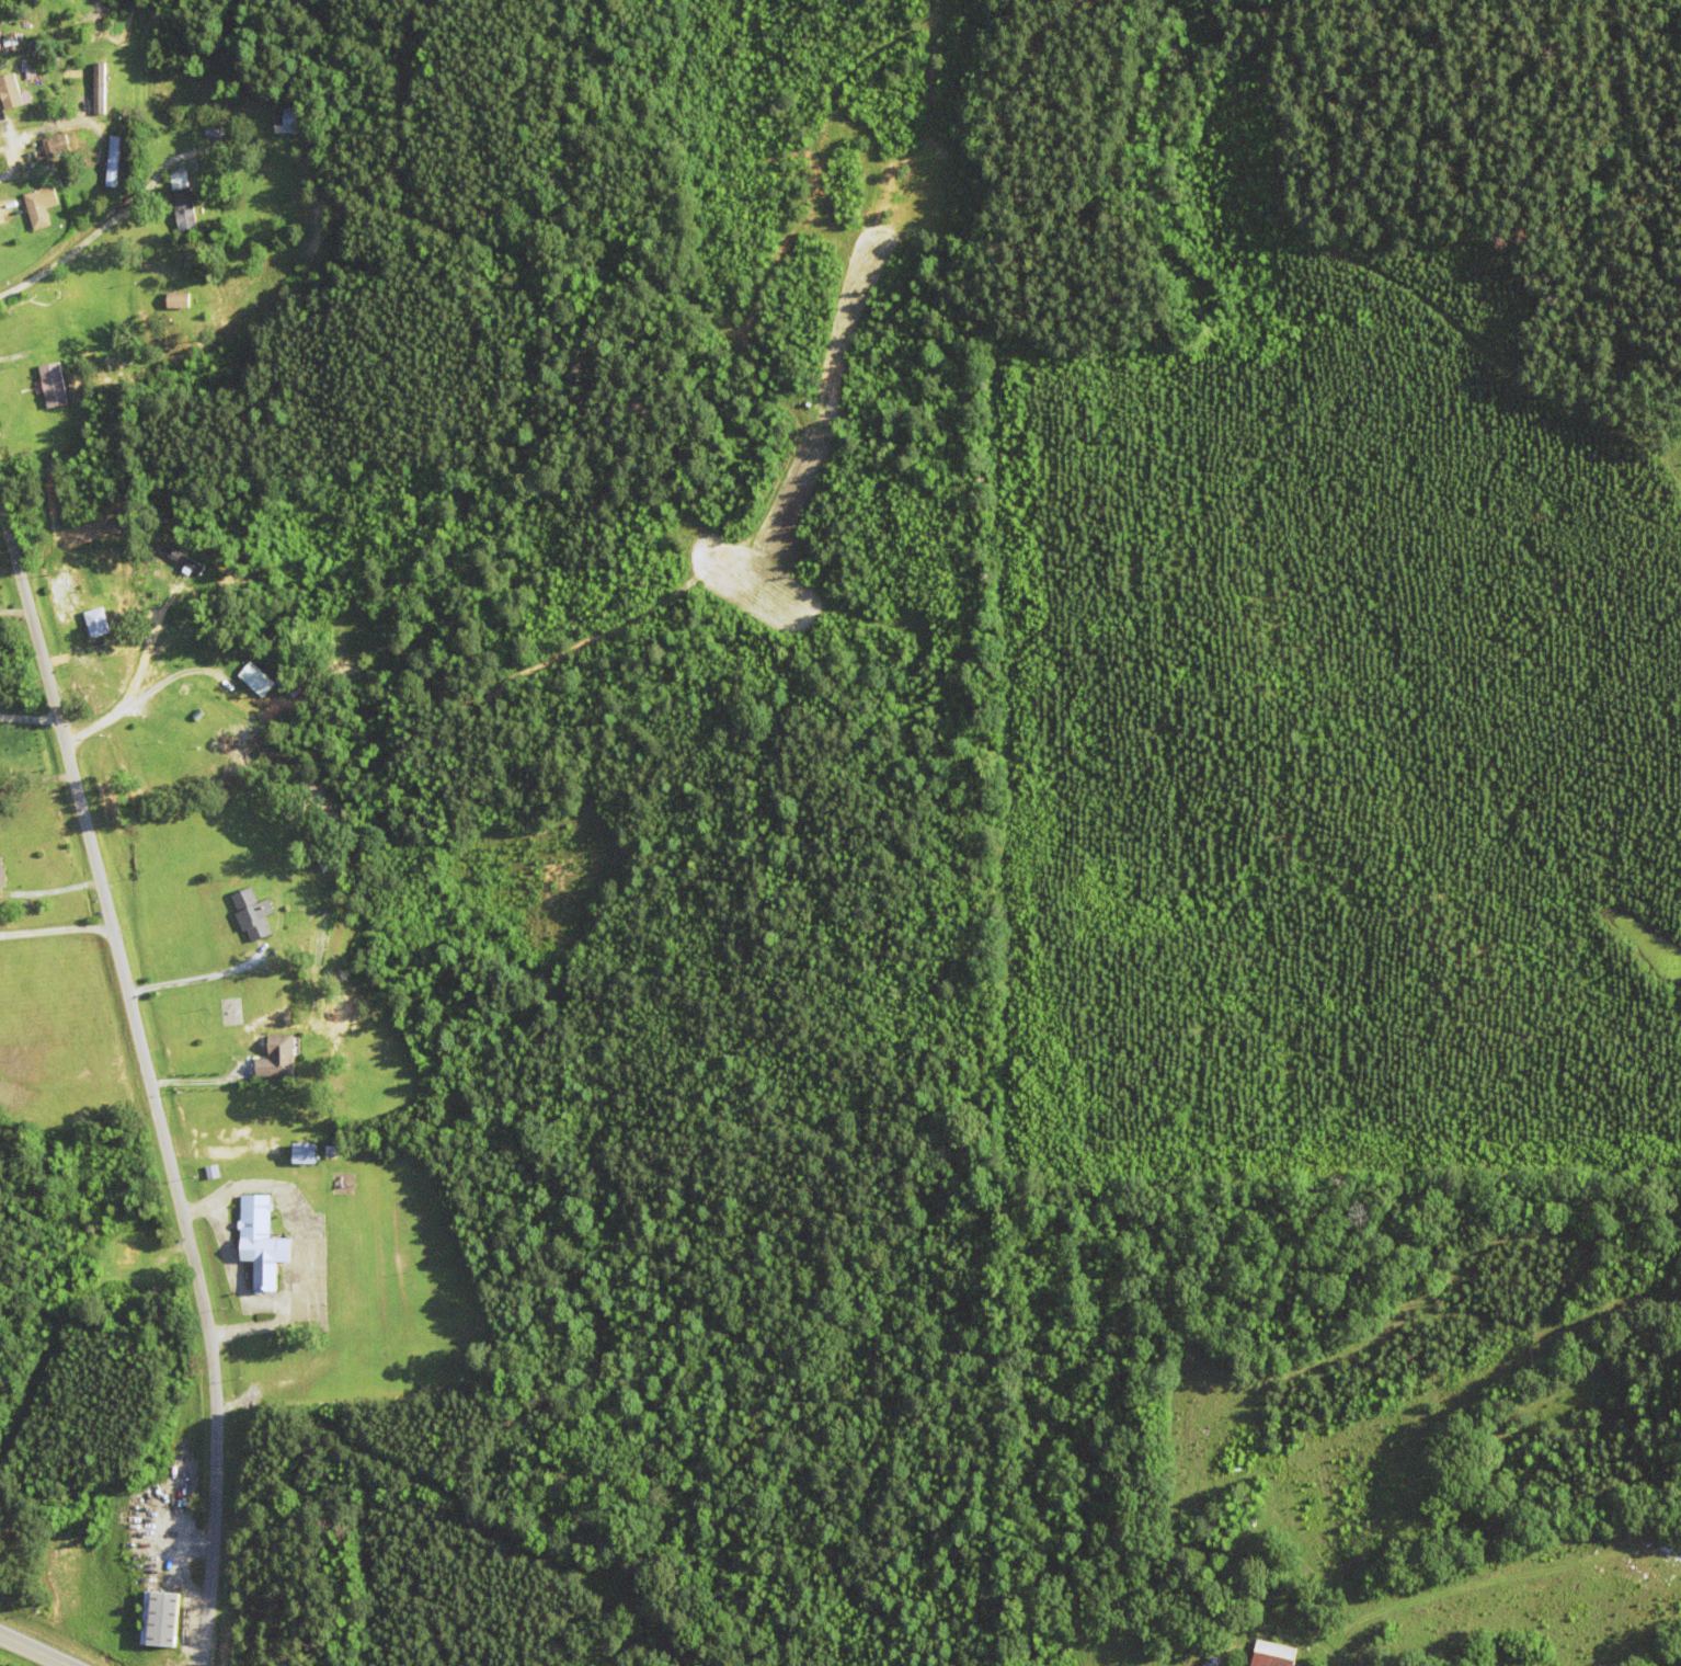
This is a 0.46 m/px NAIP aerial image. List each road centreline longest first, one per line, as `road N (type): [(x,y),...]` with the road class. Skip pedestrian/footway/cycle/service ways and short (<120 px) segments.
road 1 (residential): [(0,504),(203,1311),(214,1412),(203,1665)]
road 2 (residential): [(0,295),(137,202),(185,153)]

